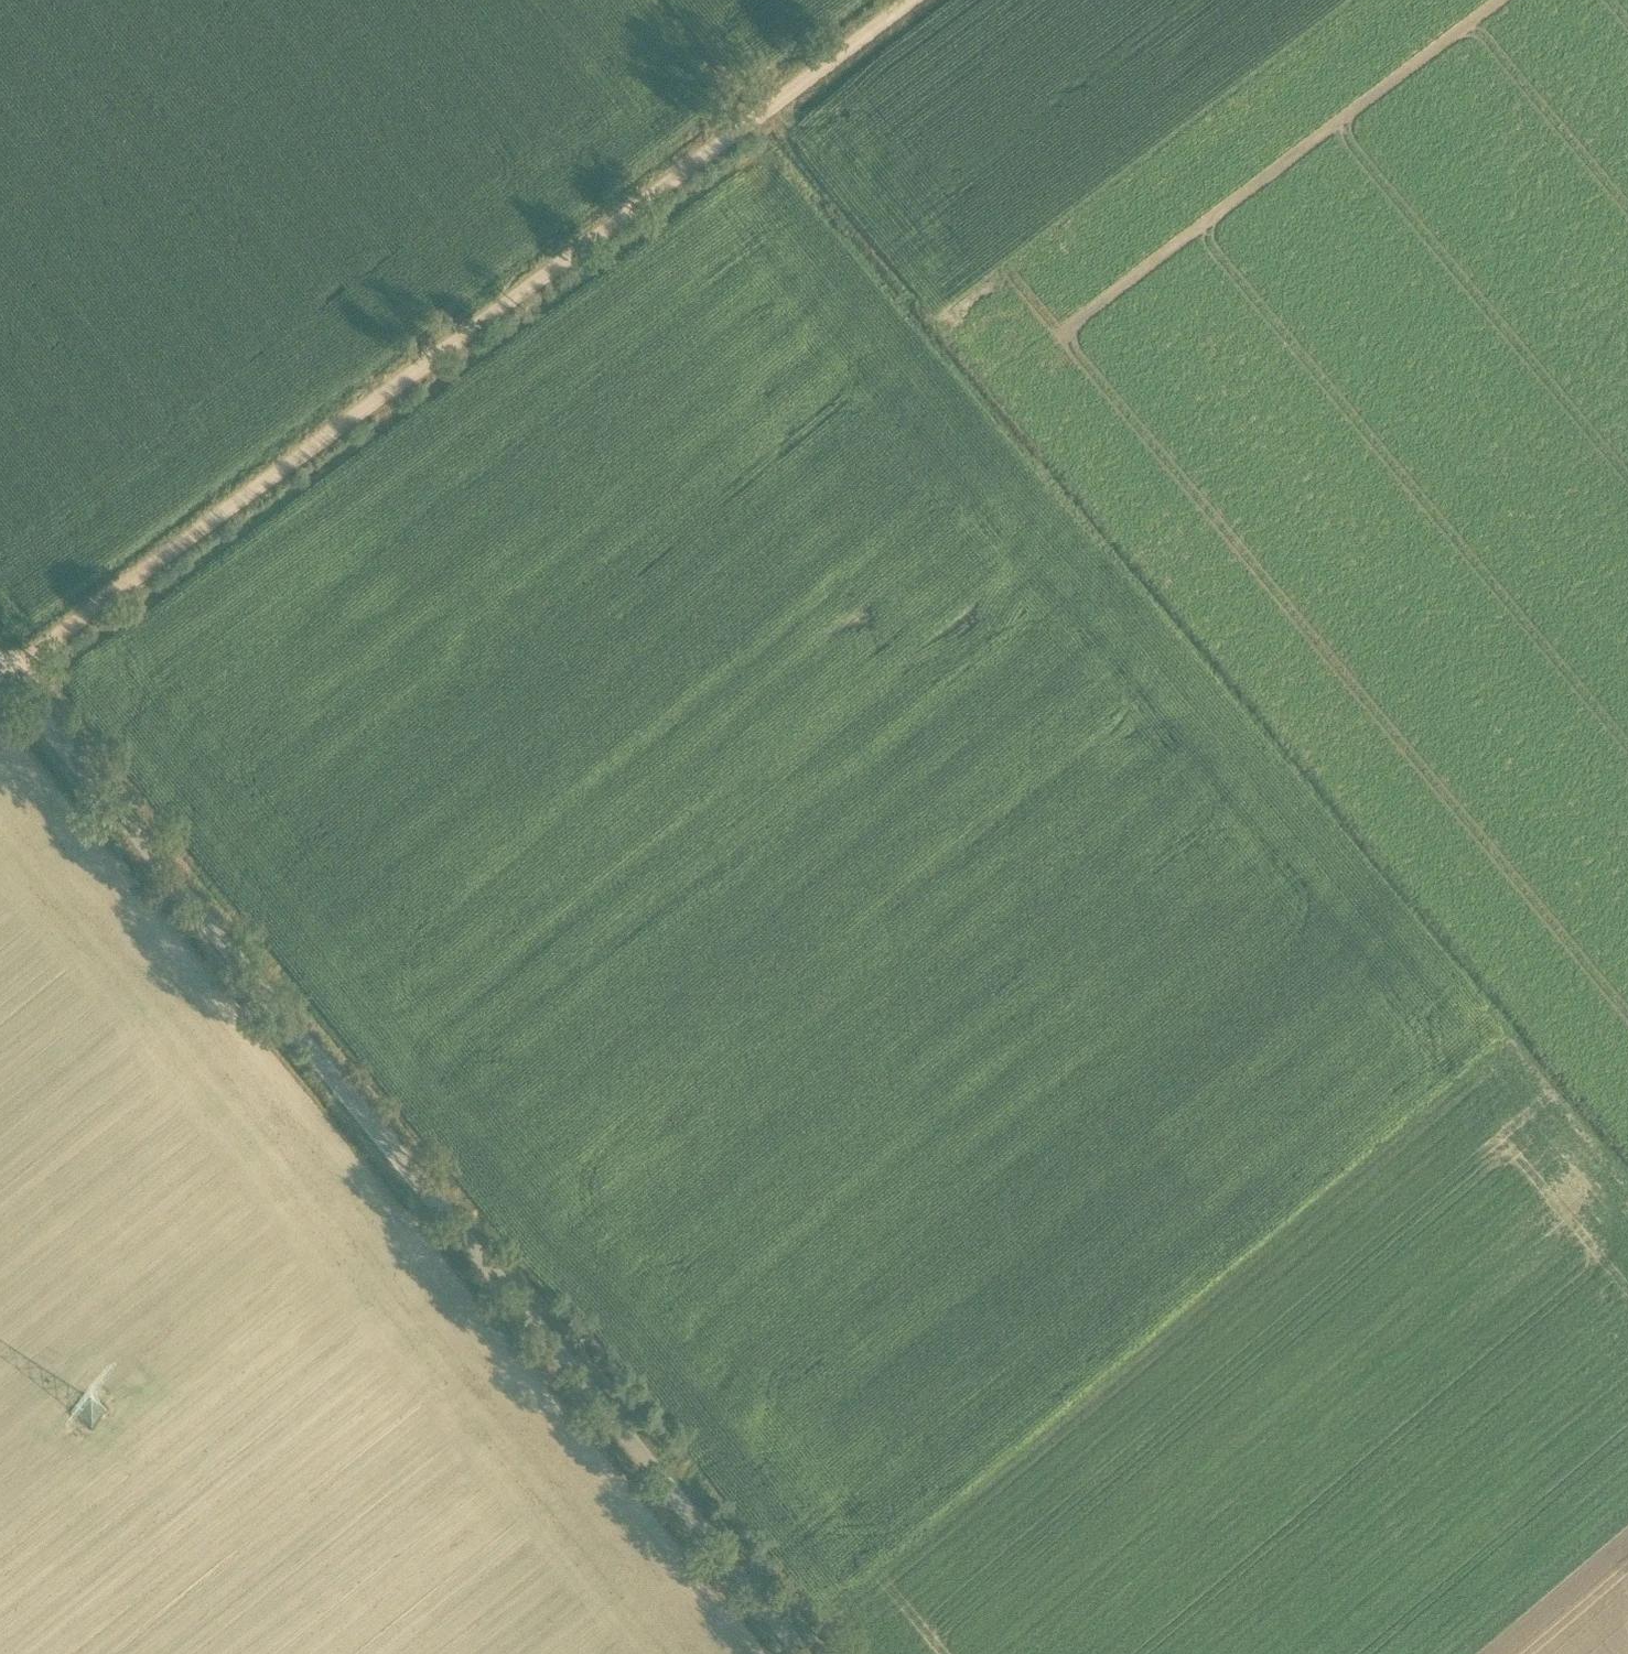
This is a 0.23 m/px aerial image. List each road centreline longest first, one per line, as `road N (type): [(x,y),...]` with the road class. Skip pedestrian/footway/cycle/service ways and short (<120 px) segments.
road 1 (unclassified): [(815,1653),(0,669)]
road 2 (track): [(5,676),(908,0)]

